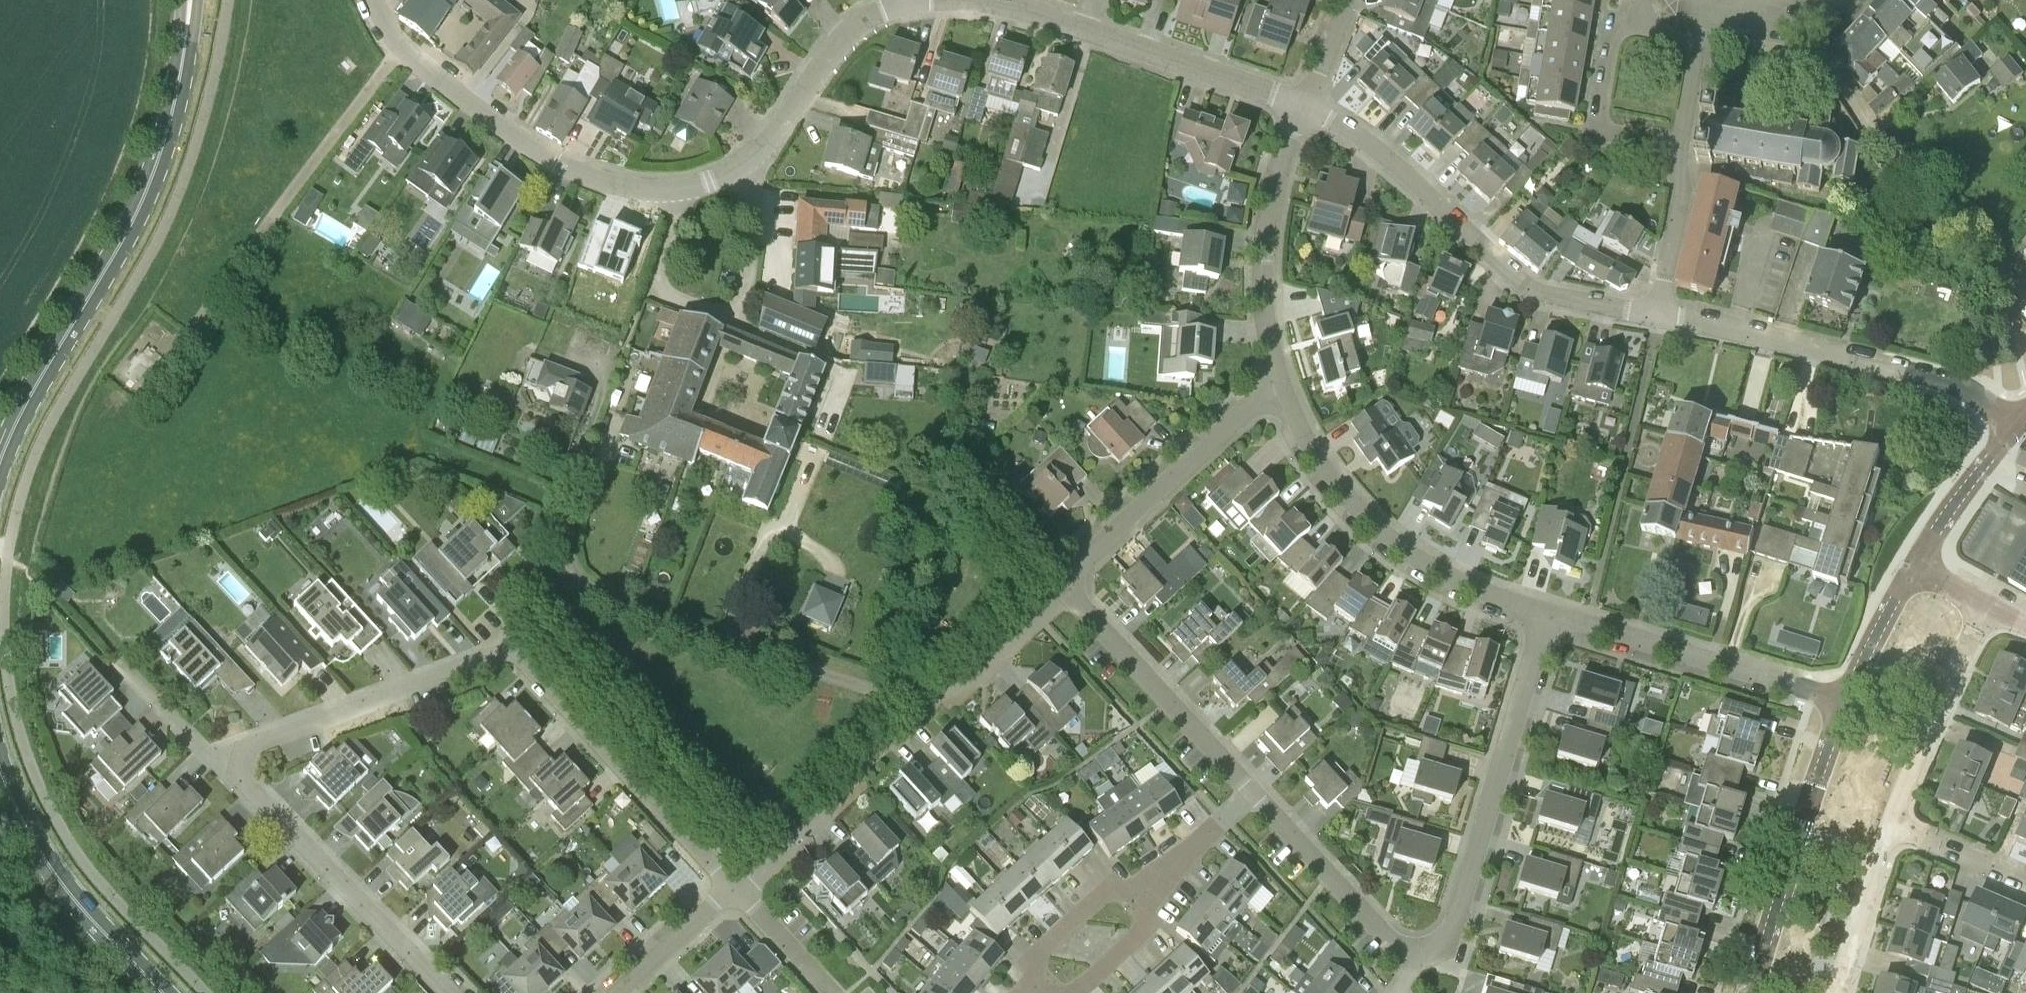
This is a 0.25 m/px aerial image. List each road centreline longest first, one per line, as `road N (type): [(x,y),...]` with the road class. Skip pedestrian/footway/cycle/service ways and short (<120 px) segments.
road 1 (residential): [(733,883),(502,656),(251,744),(240,762)]
road 2 (residential): [(739,890),(852,785),(857,763),(926,704),(949,701),(1067,586)]
road 3 (tertiary): [(0,458),(150,179),(184,51)]
road 4 (residential): [(1658,314),(1558,298),(1525,282),(1370,141),(1303,104)]
road 5 (residential): [(1544,611),(1455,927),(1443,944),(1411,953)]
road 6 (residential): [(1303,104),(1035,10),(940,0)]
road 7 (residential): [(1658,314),(1957,385),(2020,418)]
road 8 (residential): [(1544,611),(1403,548),(1325,468),(1283,387)]
road 9 (residential): [(674,190),(663,294),(733,310),(750,271),(756,207),(740,169)]
road 10 (residential): [(1850,700),(1544,611)]
road 11 (residential): [(451,992),(243,781),(240,762)]
road 12 (tertiary): [(1752,992),(1850,700)]
road 13 (residential): [(1067,586),(1252,402),(1283,387)]
road 14 (residential): [(1283,387),(1266,263),(1280,169),(1303,104)]
road 15 (tertiary): [(159,992),(71,900),(39,856),(0,767)]
road 16 (residential): [(1253,789),(1067,586)]
road 17 (residential): [(374,0),(422,65),(557,161)]
road 18 (residential): [(1889,827),(1986,606)]
road 19 (residential): [(904,2),(873,12),(847,33),(740,169)]
road 20 (residential): [(1411,953),(1387,938),(1253,789)]
road 21 (residential): [(1678,139),(1612,130),(1605,121),(1613,36),(1639,25)]
road 22 (tertiary): [(1915,565),(2020,418)]
road 23 (residential): [(1658,314),(1684,185),(1678,139)]
road 24 (residential): [(1836,992),(1889,827)]
road 25 (unclassified): [(240,762),(205,749),(118,660)]
road 26 (residential): [(615,992),(733,883)]
road 27 (residential): [(1034,985),(1038,954),(1108,888),(1138,894)]
road 28 (residential): [(1138,894),(1253,789)]
road 29 (residential): [(1639,25),(1691,40),(1678,139)]
road 30 (tertiary): [(1850,700),(1915,565)]
road 31 (residential): [(2025,881),(1889,827)]
road 32 (residential): [(835,992),(739,890)]
road 33 (residential): [(1072,992),(1144,925),(1138,894)]
road 34 (residential): [(674,190),(603,180),(557,161)]

